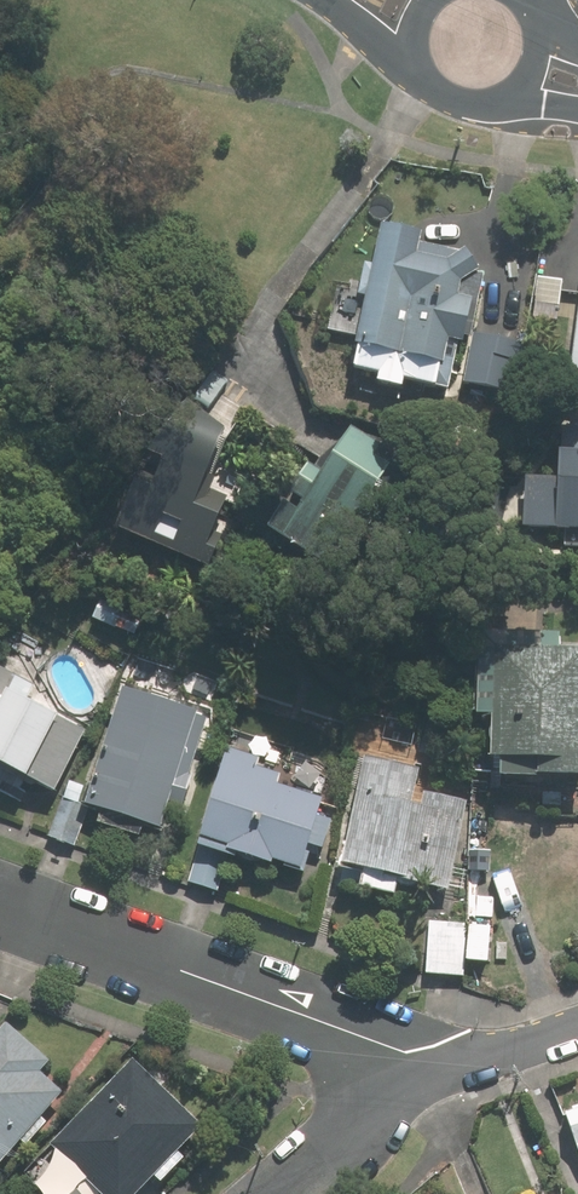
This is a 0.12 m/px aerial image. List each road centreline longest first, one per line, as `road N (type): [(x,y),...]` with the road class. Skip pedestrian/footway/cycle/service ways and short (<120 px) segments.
road 1 (residential): [(449,1073),(0,904)]
road 2 (residential): [(281,1193),(333,1148),(449,1073)]
road 3 (residential): [(577,1024),(449,1073)]

